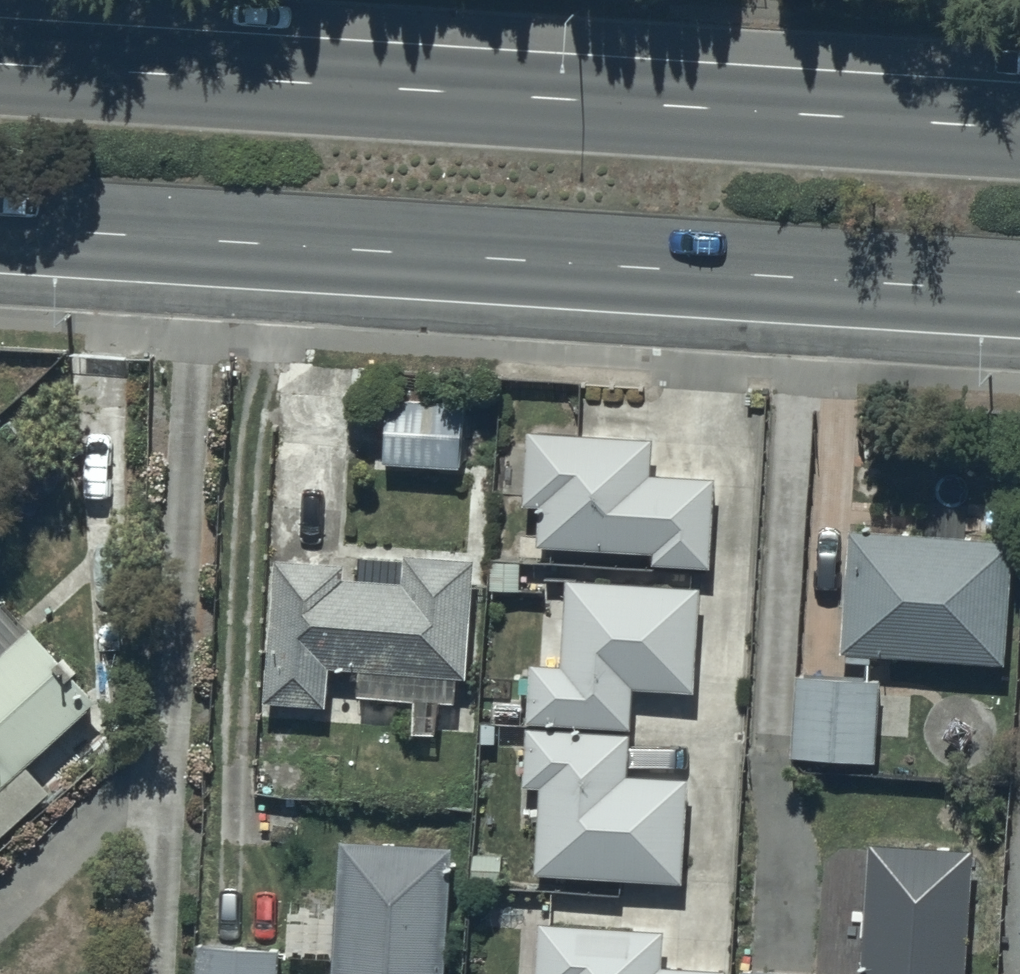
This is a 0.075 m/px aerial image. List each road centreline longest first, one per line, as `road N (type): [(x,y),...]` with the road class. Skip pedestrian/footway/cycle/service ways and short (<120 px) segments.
road 1 (primary): [(1019,290),(0,225)]
road 2 (primary): [(0,64),(1019,128)]

